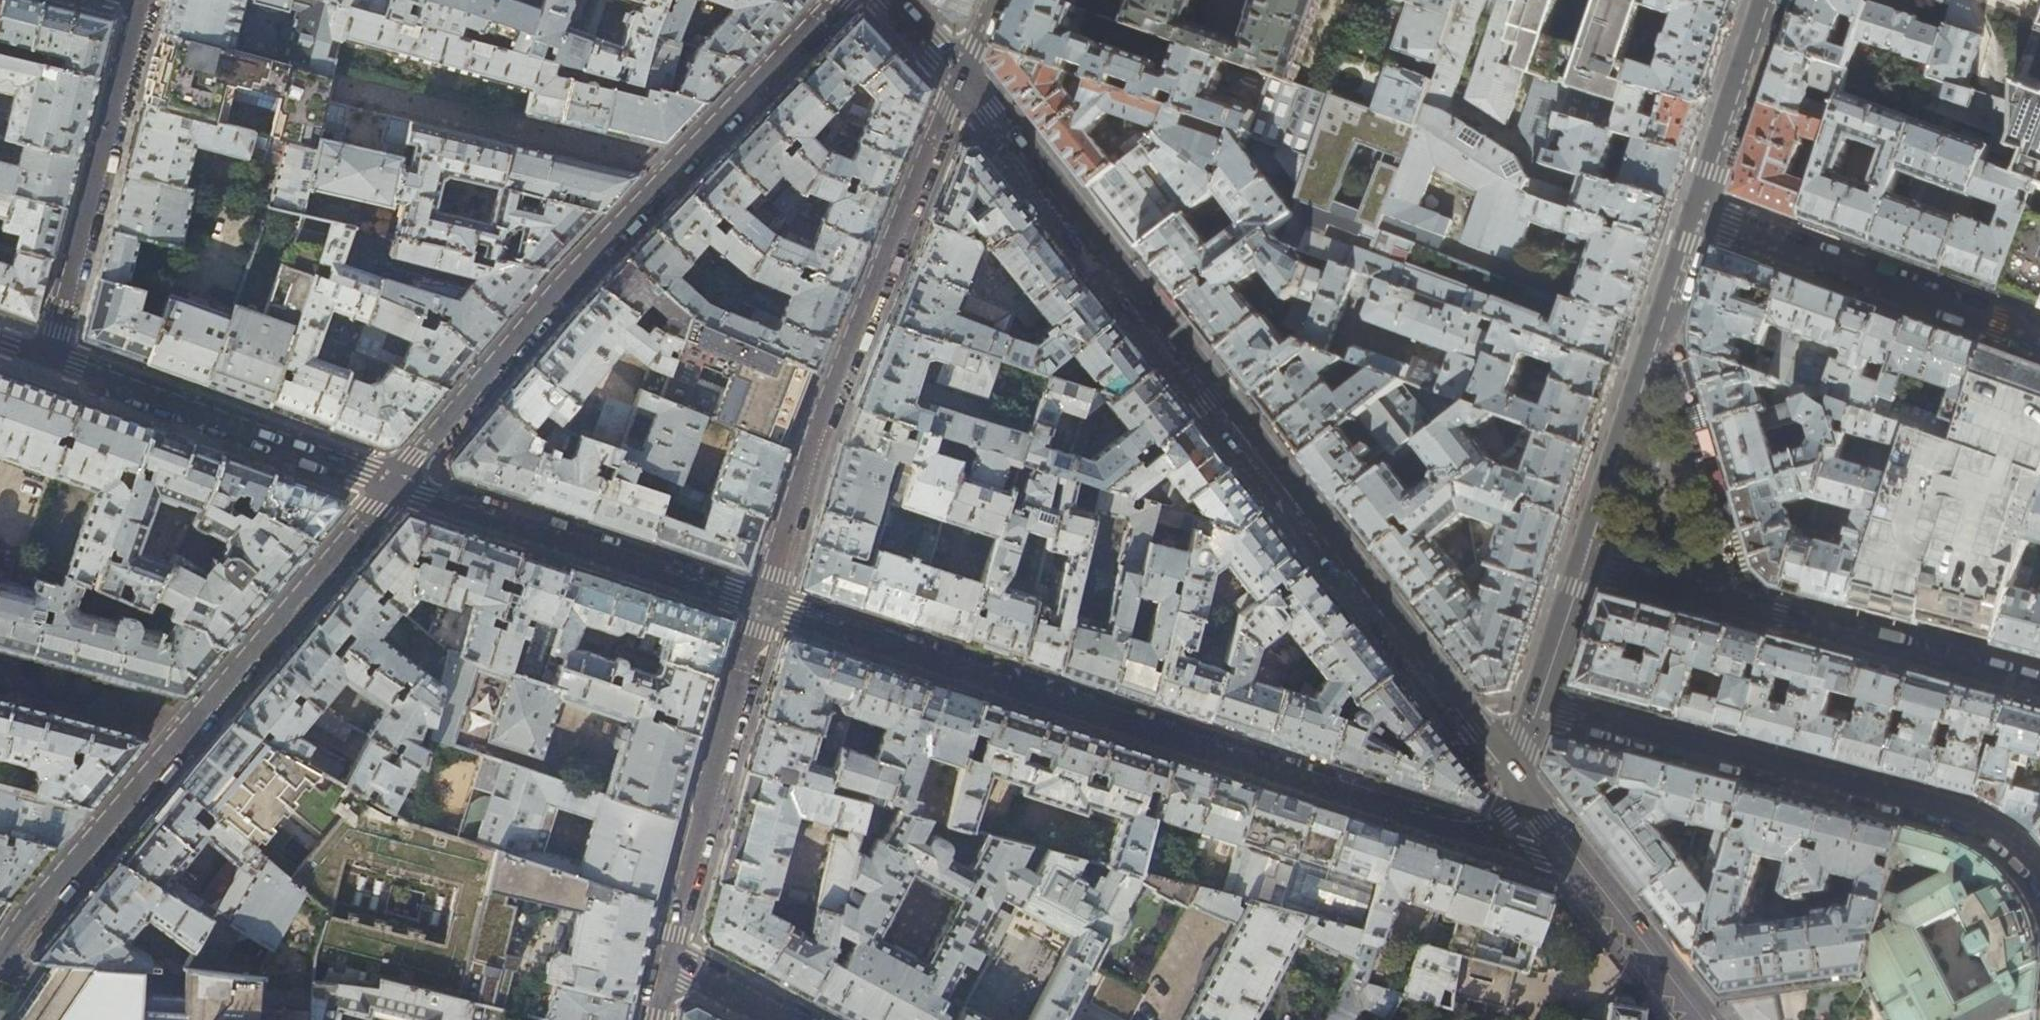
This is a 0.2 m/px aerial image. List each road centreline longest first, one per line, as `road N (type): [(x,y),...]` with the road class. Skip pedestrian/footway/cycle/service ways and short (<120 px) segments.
road 1 (tertiary): [(1516,775),(963,73)]
road 2 (residential): [(764,601),(1473,833)]
road 3 (residential): [(764,601),(820,424),(963,73)]
road 4 (residential): [(1537,710),(1959,815),(2010,842),(2039,878)]
road 5 (residential): [(1584,563),(2039,684)]
road 6 (residential): [(395,480),(670,170)]
road 7 (residential): [(395,480),(764,601)]
road 8 (residential): [(664,960),(764,601)]
road 9 (residential): [(1695,210),(1584,563)]
road 10 (residential): [(51,356),(142,0)]
road 11 (residential): [(2039,337),(1695,210)]
road 12 (residential): [(51,356),(395,480)]
road 13 (residential): [(339,86),(670,170)]
road 14 (residential): [(192,723),(395,480)]
road 15 (residential): [(0,954),(192,723)]
road 16 (residential): [(670,170),(836,0)]
road 17 (residential): [(1765,0),(1695,210)]
road 18 (residential): [(192,723),(0,673)]
road 19 (tertiary): [(1702,1019),(1581,868)]
road 20 (residential): [(1584,563),(1537,710)]
road 21 (residential): [(780,1019),(664,960)]

